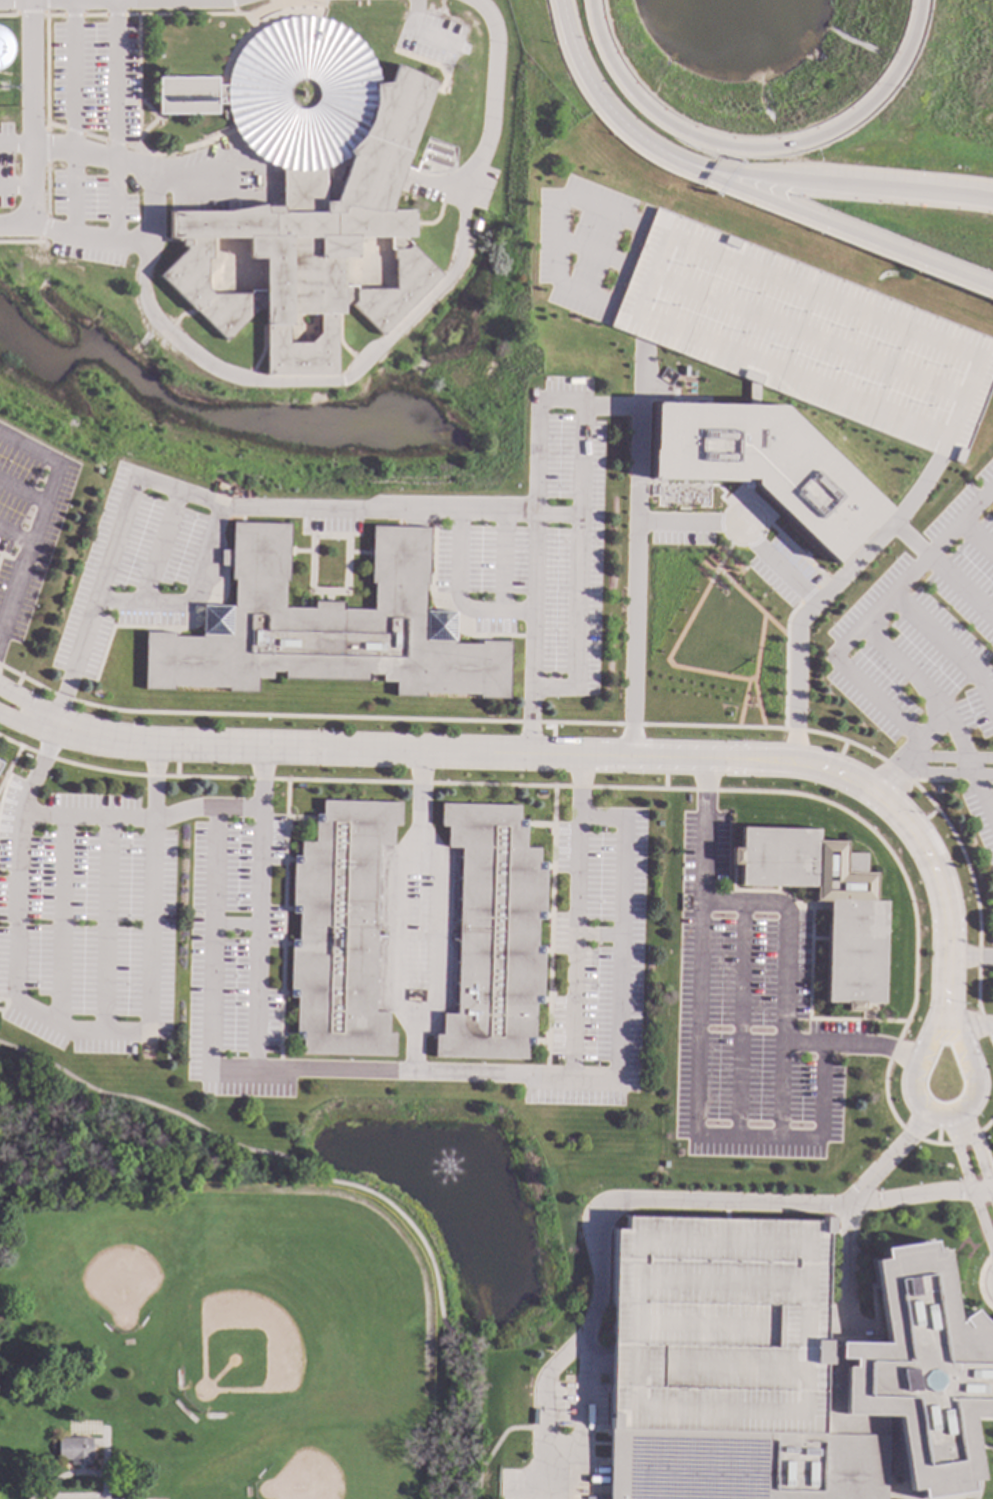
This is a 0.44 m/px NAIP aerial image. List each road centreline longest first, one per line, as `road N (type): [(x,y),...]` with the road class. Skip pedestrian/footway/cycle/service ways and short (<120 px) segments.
road 1 (residential): [(580,757),(784,762),(837,775),(883,803),(941,889),(947,1091)]
road 2 (residential): [(55,728),(155,745),(580,757)]
road 3 (motorway): [(918,0),(882,88),(833,129),(779,147),(719,146),(647,110),(609,64),(591,0)]
road 4 (motorway): [(681,163),(992,288)]
road 5 (motorway): [(681,163),(992,197)]
road 6 (residential): [(32,0),(29,227)]
road 7 (motorway): [(560,0),(595,92),(645,144),(681,163)]

